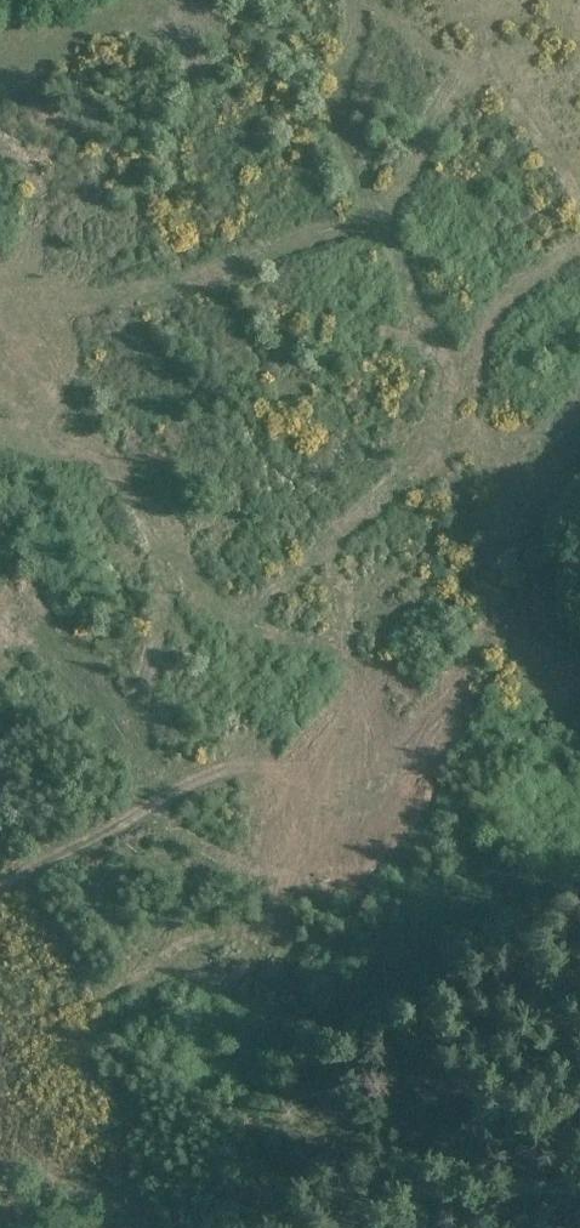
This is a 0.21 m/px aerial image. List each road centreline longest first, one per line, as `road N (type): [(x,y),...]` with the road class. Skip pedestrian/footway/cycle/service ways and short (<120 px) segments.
road 1 (track): [(0,65),(138,0)]

